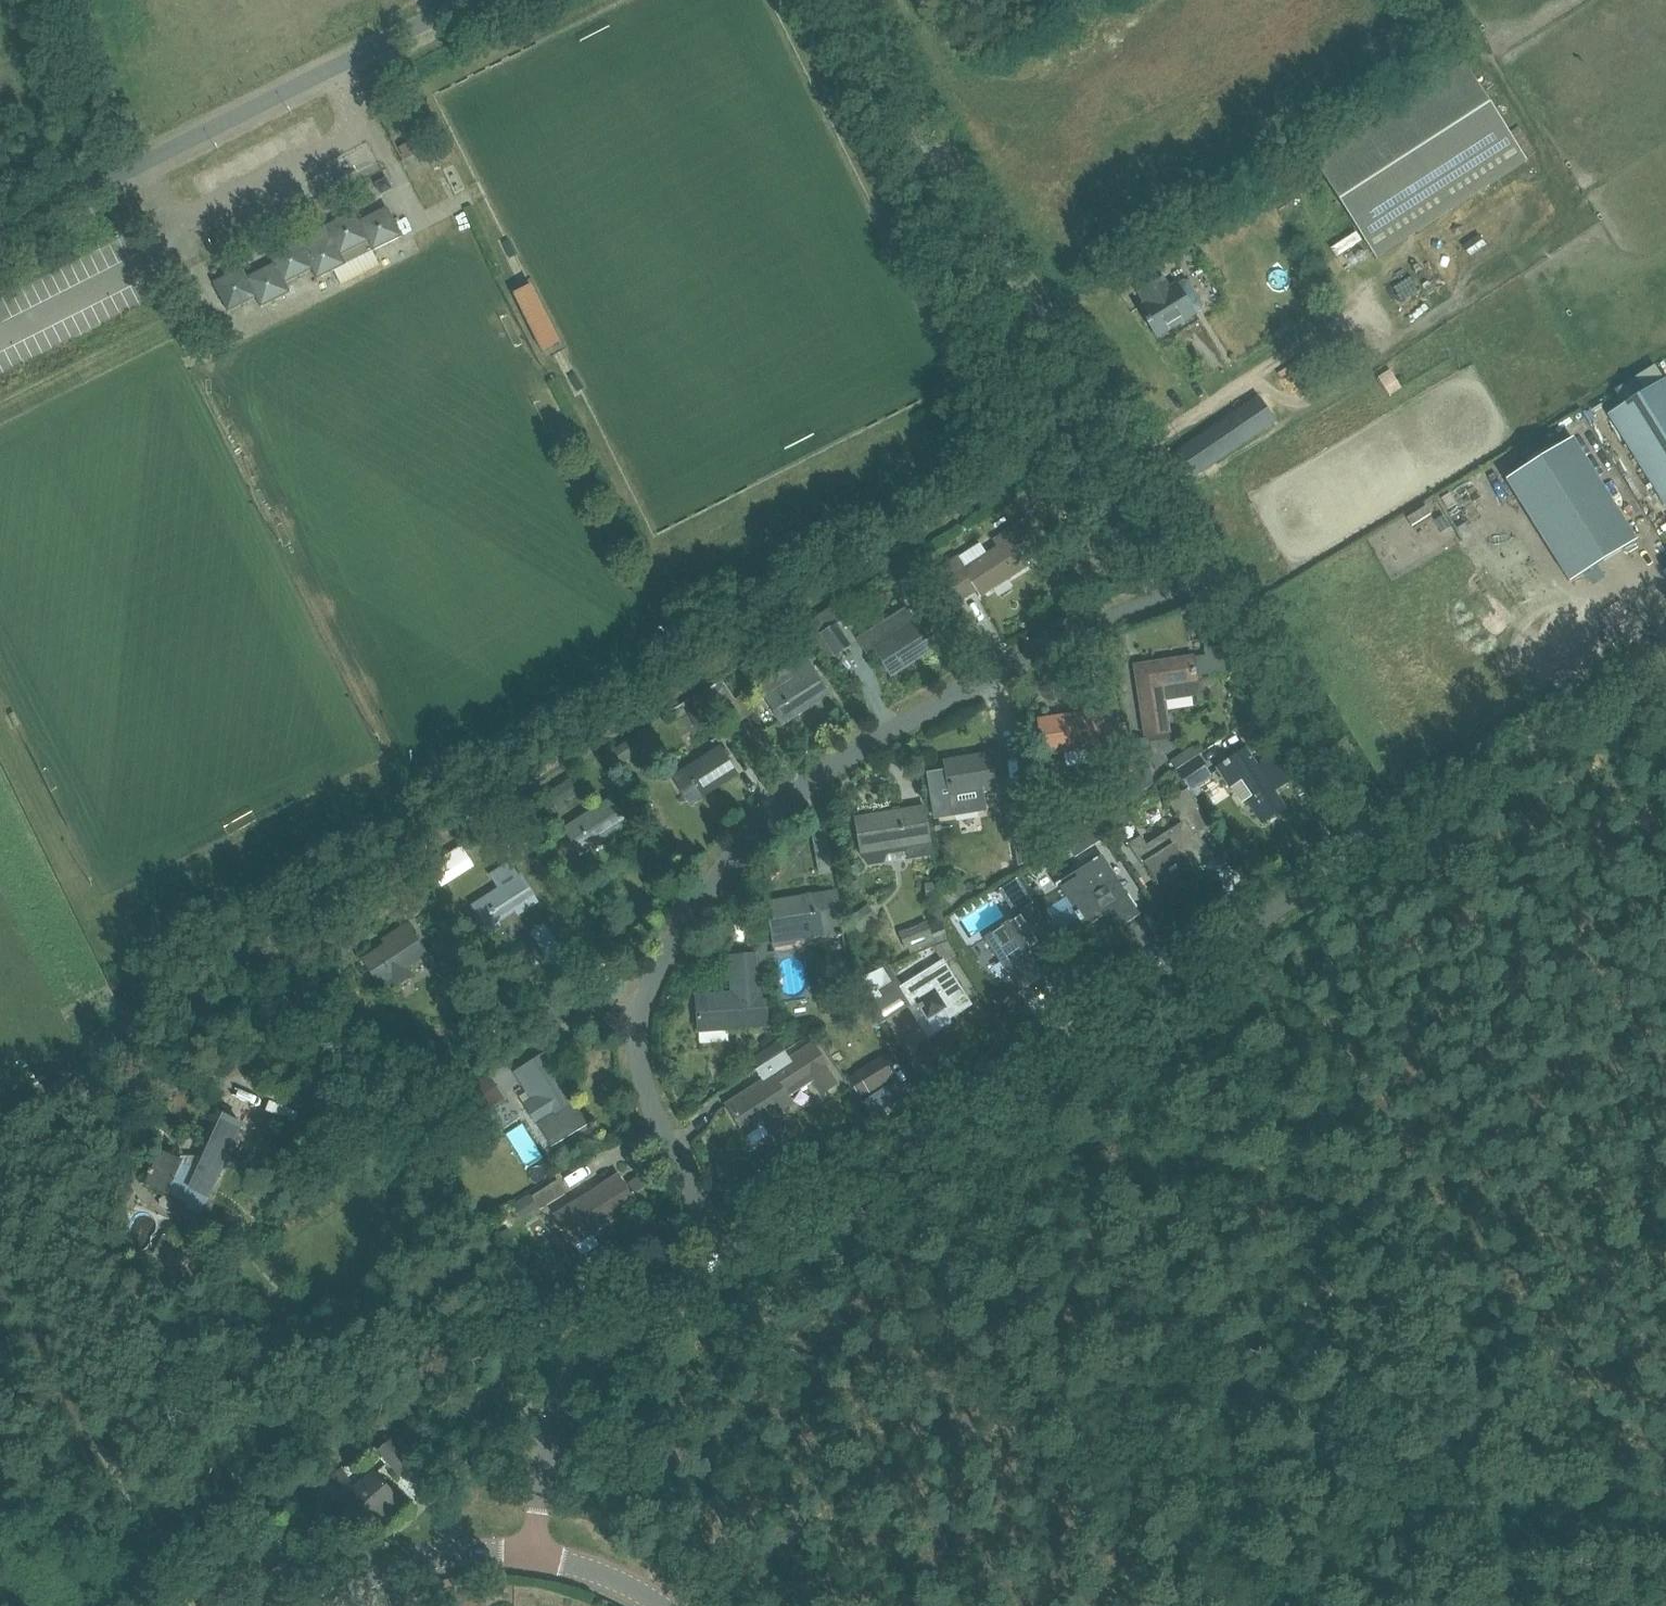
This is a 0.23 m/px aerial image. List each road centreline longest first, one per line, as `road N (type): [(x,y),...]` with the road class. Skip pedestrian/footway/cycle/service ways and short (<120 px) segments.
road 1 (track): [(0,1127),(1103,425)]
road 2 (residential): [(725,1264),(639,1070),(637,1009),(722,868),(814,777),(986,678),(1205,582)]
road 3 (residential): [(1378,845),(725,1264)]
road 4 (unclassified): [(1205,582),(837,0)]
road 5 (unclassified): [(0,235),(466,0)]
road 6 (residential): [(725,1264),(578,1372),(547,1436),(531,1559)]
road 7 (unclassified): [(1378,845),(1665,657)]
road 8 (unclassified): [(1378,845),(1205,582)]
road 9 (unclassified): [(330,1605),(423,1563),(531,1559)]
road 10 (unclassified): [(531,1559),(590,1573),(655,1605)]

